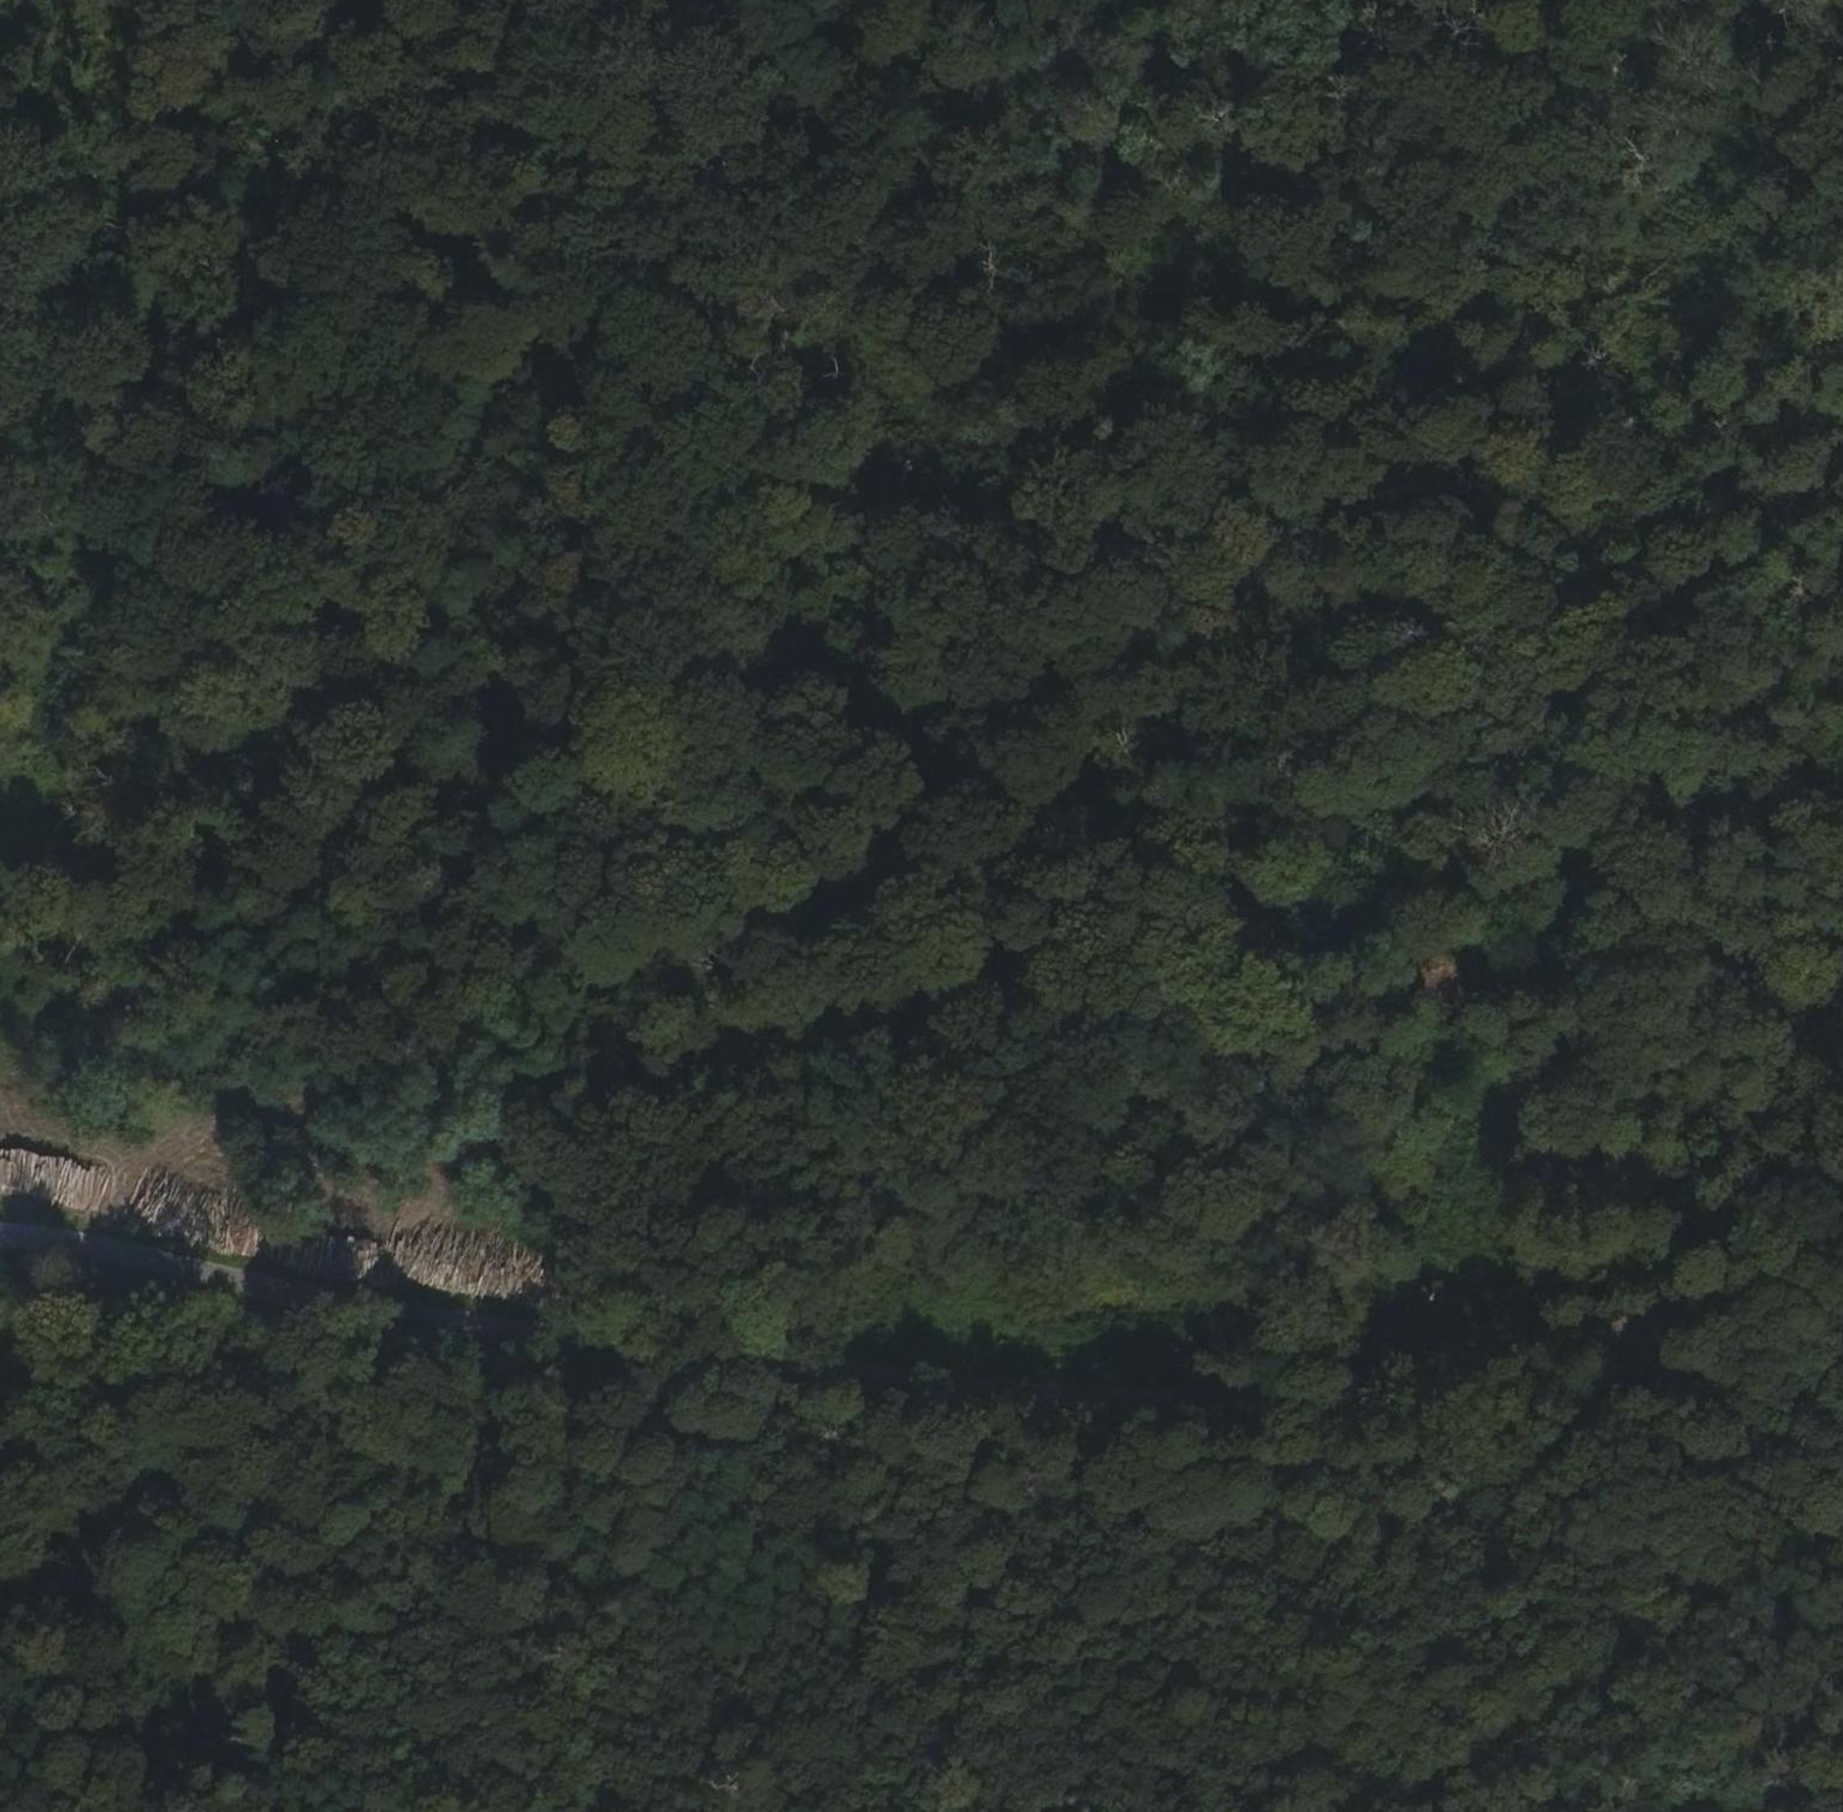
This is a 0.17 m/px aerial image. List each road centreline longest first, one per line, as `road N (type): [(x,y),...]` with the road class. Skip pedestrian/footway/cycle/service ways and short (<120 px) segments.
road 1 (unclassified): [(0,1223),(46,1219),(1013,1378),(1447,1350),(1790,1280),(1842,1254)]
road 2 (track): [(1454,1811),(1731,1593),(1842,1525)]

